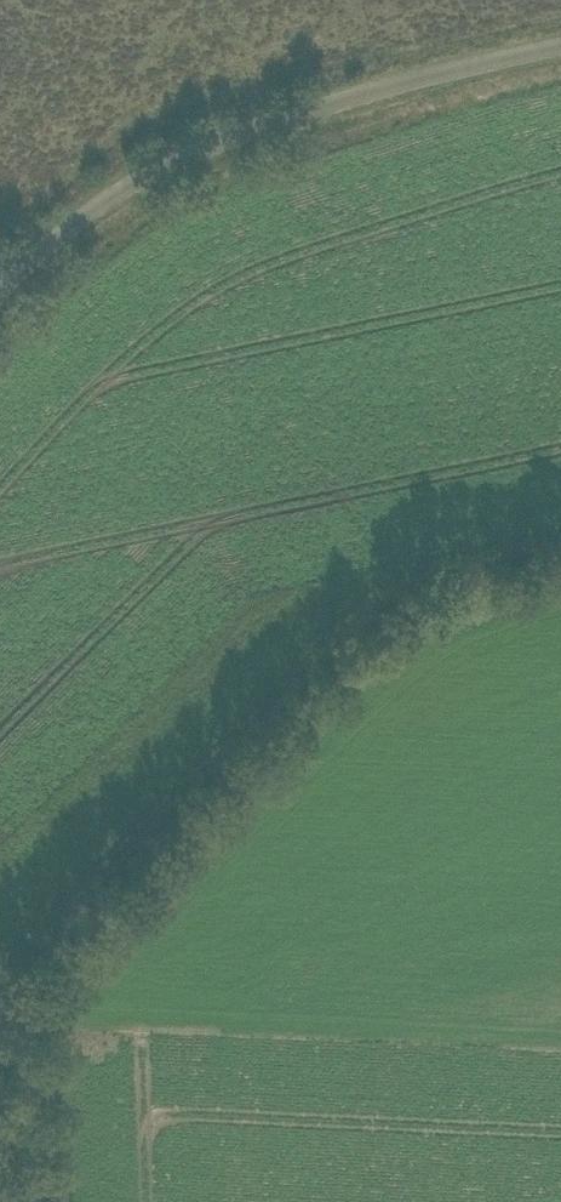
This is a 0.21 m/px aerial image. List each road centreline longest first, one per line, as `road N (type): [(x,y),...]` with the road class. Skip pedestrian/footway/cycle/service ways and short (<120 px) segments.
road 1 (unclassified): [(0,276),(124,182),(276,111),(560,50)]
road 2 (unclassified): [(27,1201),(25,1137),(0,1050)]

